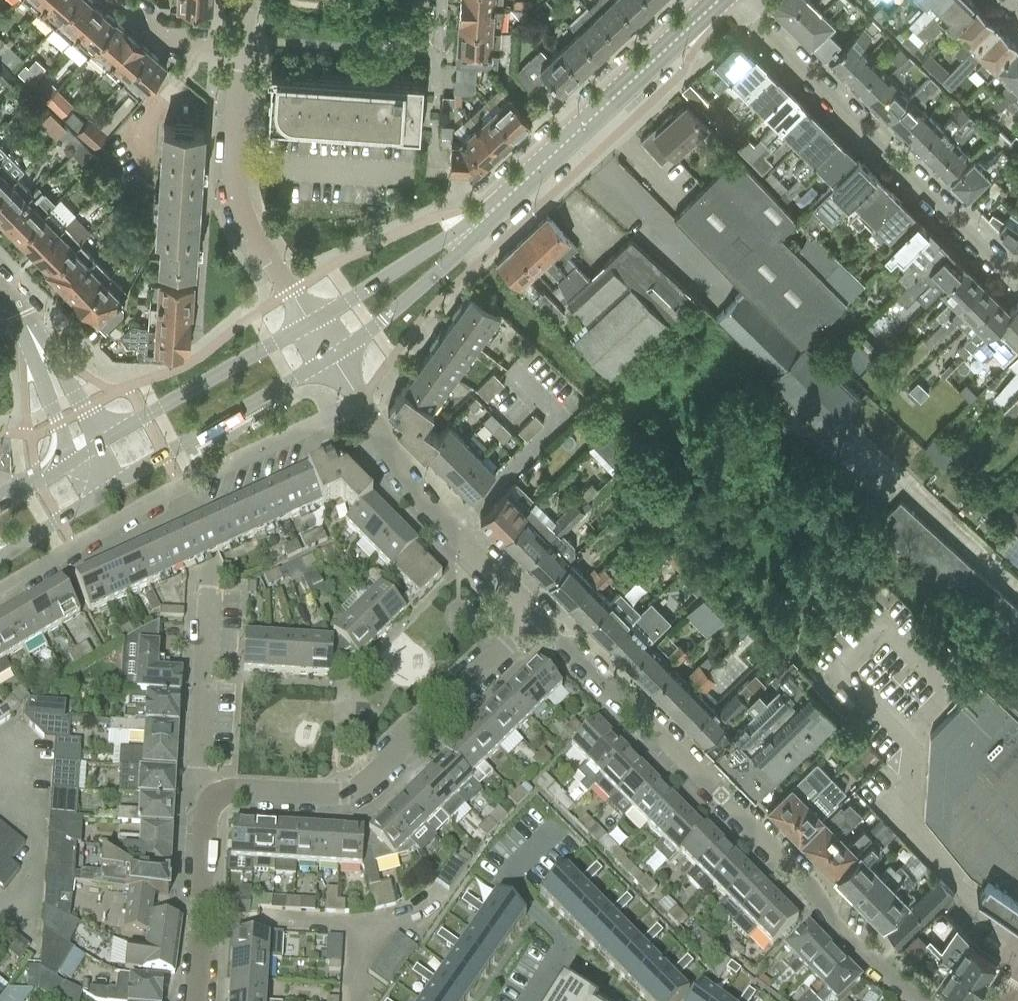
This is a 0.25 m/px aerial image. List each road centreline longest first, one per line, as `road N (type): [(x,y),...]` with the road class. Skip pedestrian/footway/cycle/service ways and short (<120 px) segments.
road 1 (residential): [(924,1000),(888,979),(830,922),(802,877),(526,613)]
road 2 (unclassified): [(359,402),(143,505),(0,590)]
road 3 (residential): [(732,0),(1017,281)]
road 4 (residential): [(214,797),(353,792),(523,628),(526,613)]
road 5 (secondary): [(486,215),(718,0)]
road 6 (residential): [(310,324),(242,206),(234,147),(240,44)]
road 7 (residential): [(526,613),(439,519),(359,402)]
road 8 (secondary): [(106,493),(332,358)]
road 9 (secondary): [(310,324),(99,444)]
road 10 (residential): [(214,797),(199,769),(208,583)]
road 11 (secondary): [(332,358),(445,267),(486,215)]
road 12 (secondary): [(486,215),(310,324)]
road 13 (residential): [(195,1000),(206,811),(214,797)]
road 14 (tertiary): [(21,326),(72,462)]
road 15 (tertiary): [(99,444),(53,361),(21,326)]
road 16 (residential): [(124,0),(171,41),(240,44)]
road 17 (secondary): [(0,557),(106,493)]

